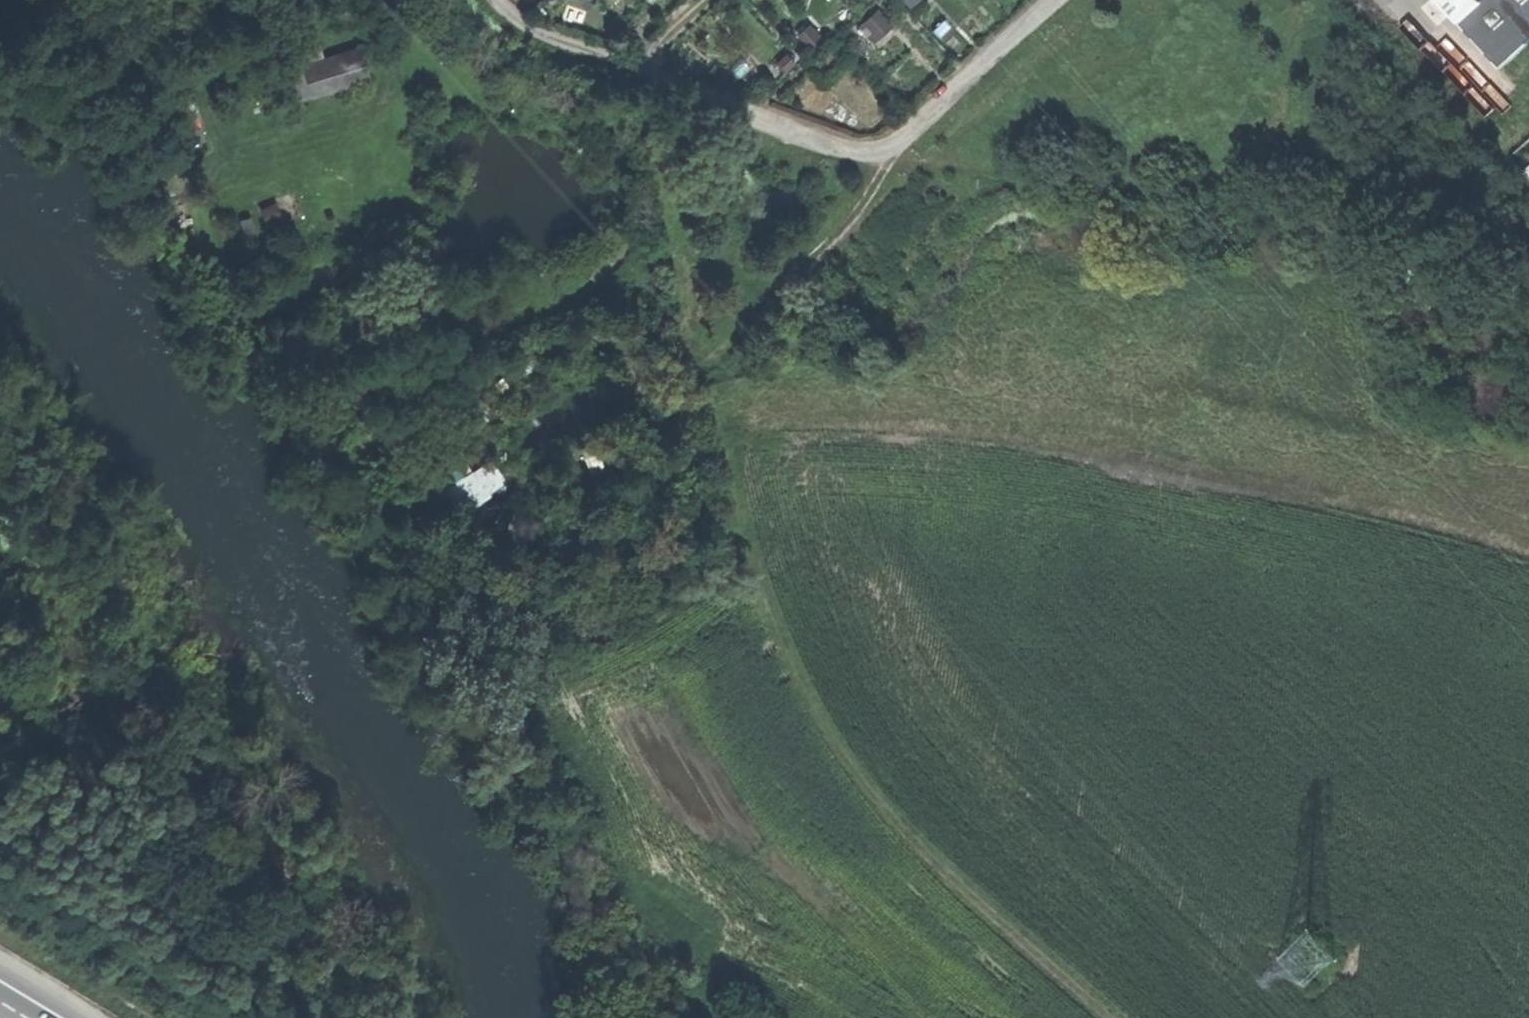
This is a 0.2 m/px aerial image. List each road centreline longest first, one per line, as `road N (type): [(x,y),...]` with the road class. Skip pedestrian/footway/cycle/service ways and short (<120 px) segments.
road 1 (track): [(742,561),(809,721),(907,847),(1101,1017)]
road 2 (track): [(630,68),(656,132),(692,374),(742,561)]
road 3 (track): [(1050,0),(882,155),(630,68)]
road 4 (track): [(882,155),(869,205),(725,352),(692,374)]
road 5 (track): [(630,68),(533,29),(493,0)]

